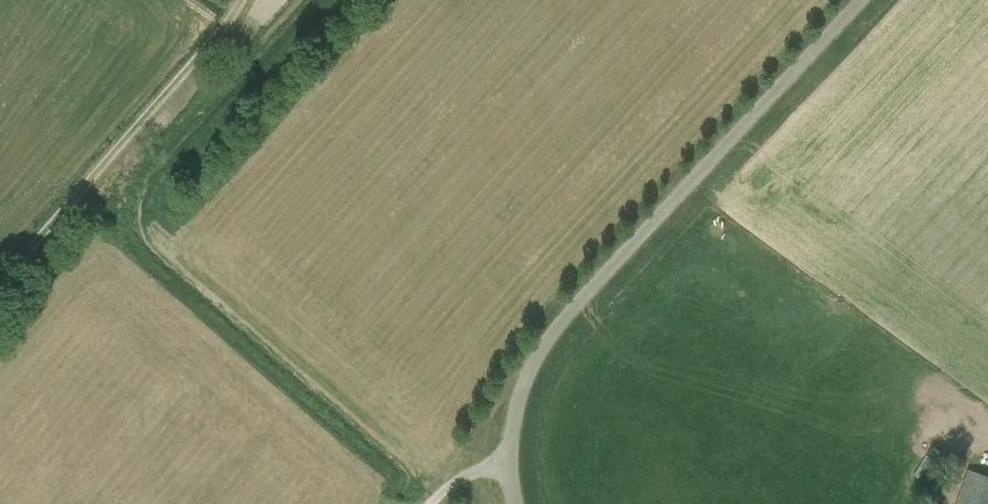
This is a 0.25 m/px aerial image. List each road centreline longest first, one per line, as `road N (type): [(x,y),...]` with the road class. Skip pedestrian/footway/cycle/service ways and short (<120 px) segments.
road 1 (unclassified): [(515,503),(511,437),(541,350),(861,0)]
road 2 (track): [(0,282),(242,0)]

